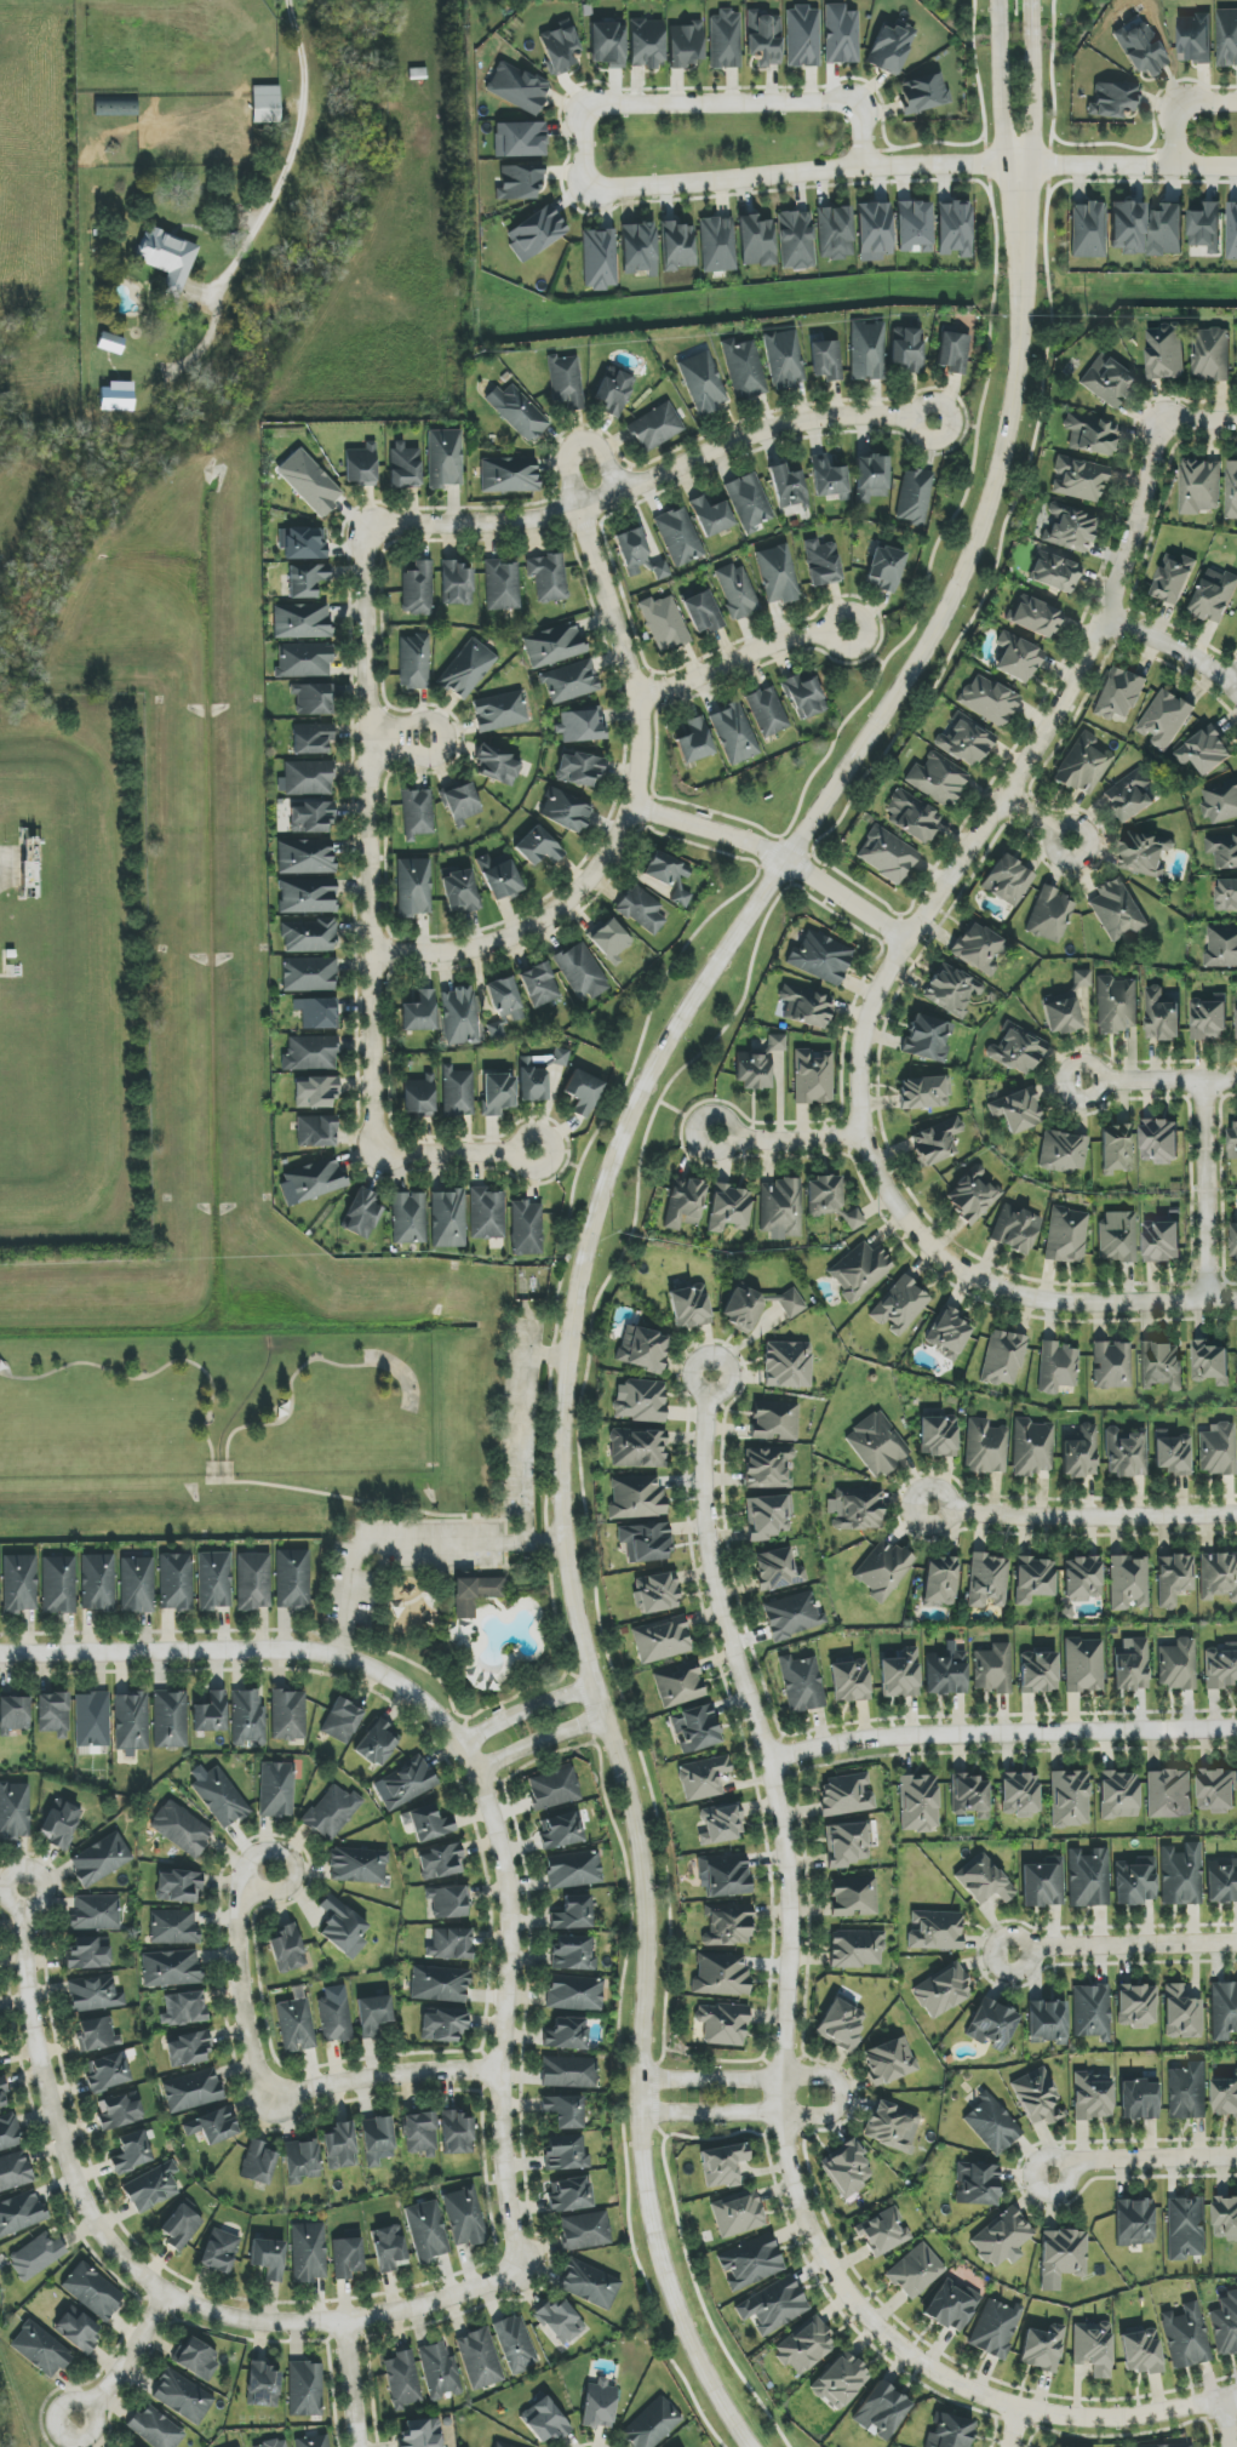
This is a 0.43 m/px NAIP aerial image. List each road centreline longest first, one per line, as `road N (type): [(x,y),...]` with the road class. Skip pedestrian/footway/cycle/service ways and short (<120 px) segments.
road 1 (tertiary): [(752,2446),(685,2328),(651,2225),(640,2112),(647,1894),(573,1599),(561,1482),(568,1359),(589,1234),(637,1102),(969,541),(1016,358),(1018,165)]
road 2 (residential): [(1236,2397),(1099,2419),(990,2399),(884,2333),(813,2236),(779,2114),(786,1840),(769,1759),(721,1613),(706,1530),(714,1371)]
road 3 (residential): [(1156,428),(1142,515),(1106,617),(1047,731),(880,990),(859,1065),(864,1134),(898,1208),(957,1265),(992,1285),(1075,1303),(1236,1301)]
road 4 (residential): [(0,1655),(309,1650),(343,1656),(402,1683),(460,1742),(497,1829),(509,1889),(511,1953),(498,2072),(520,2270)]
road 5 (residential): [(520,2270),(420,2308),(340,2322),(257,2317),(177,2297),(93,2211),(48,2104),(27,1986),(27,1894)]
road 6 (residential): [(372,955),(479,948),(515,934),(594,874),(634,806),(640,698),(580,514)]
road 7 (residential): [(370,531),(374,1126),(384,1150)]
road 8 (residential): [(932,421),(809,418),(734,441),(580,514),(370,531)]
road 9 (residential): [(1236,1729),(916,1736),(769,1759)]
road 10 (residential): [(498,2072),(426,2071),(276,2096),(252,2069),(241,1889)]
road 11 (residential): [(1018,165),(863,167),(584,193)]
road 12 (residential): [(584,193),(582,108),(860,102),(863,167)]
road 13 (residential): [(640,2112),(827,2114),(841,2103),(827,2077),(640,2077)]
road 14 (residential): [(1236,1514),(978,1515),(930,1492)]
road 15 (residential): [(907,941),(773,853),(634,806)]
road 16 (residential): [(1236,1943),(1041,1948),(1012,1956)]
road 17 (residential): [(640,698),(796,636),(852,629)]
road 18 (residential): [(1207,1302),(1203,1080)]
road 19 (residential): [(1018,165),(1236,167)]
road 20 (residential): [(1236,2158),(1084,2161),(1052,2177)]
road 21 (tertiary): [(997,0),(1002,132),(1018,165)]
road 22 (residential): [(177,2297),(67,2414)]
road 23 (residential): [(1236,1079),(1081,1082)]
road 24 (residential): [(1106,617),(1190,654),(1236,692)]
road 25 (residential): [(623,492),(596,444),(572,446),(568,478),(580,514)]
road 26 (residential): [(241,1889),(260,1854),(288,1856),(294,1865),(286,1888),(241,1889)]
road 27 (residential): [(384,1150),(531,1153)]
road 28 (residential): [(595,1687),(460,1742)]
road 29 (residential): [(864,1134),(798,1142),(721,1133)]
road 30 (residential): [(476,1772),(606,1720)]
road 31 (tertiary): [(1018,165),(1032,137),(1031,41)]
road 32 (residential): [(340,2322),(360,2446)]
road 33 (residential): [(1236,103),(1175,103),(1175,167)]

